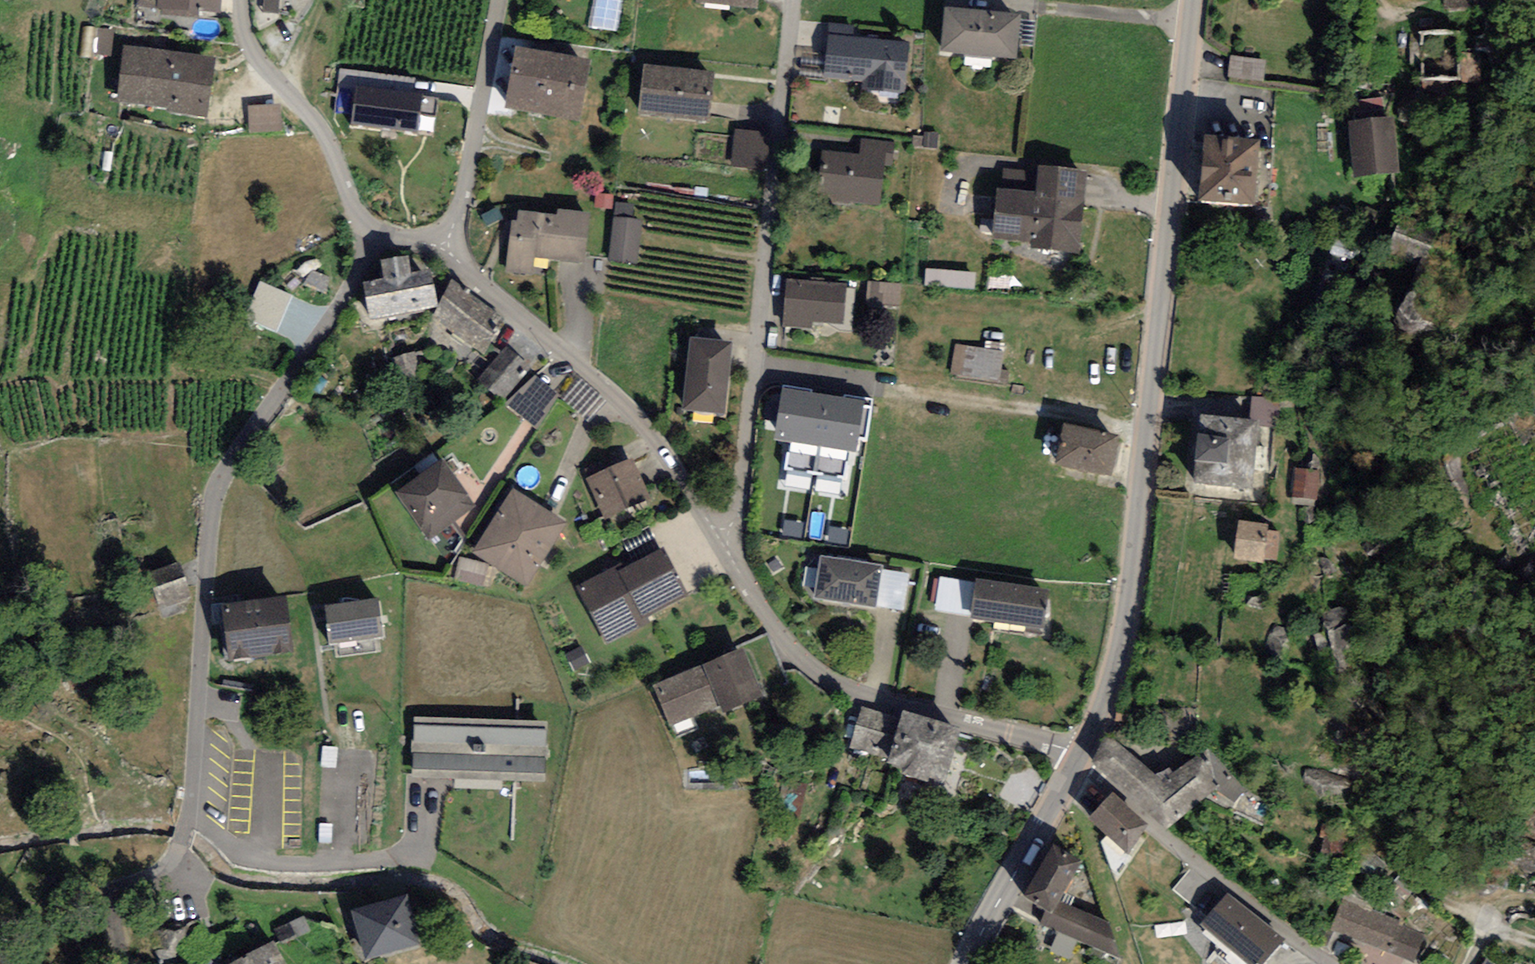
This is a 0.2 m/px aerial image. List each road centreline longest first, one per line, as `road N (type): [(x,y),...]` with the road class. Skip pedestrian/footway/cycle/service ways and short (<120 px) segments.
road 1 (tertiary): [(1077,759),(1113,674),(1194,0)]
road 2 (residential): [(367,230),(367,258),(352,291),(215,498),(185,828)]
road 3 (residential): [(738,552),(793,0)]
road 4 (residential): [(1077,759),(1008,732),(825,691),(782,645),(738,552)]
road 5 (residential): [(738,552),(646,421),(447,250)]
road 6 (residential): [(1329,963),(1206,875),(1077,759)]
road 7 (residential): [(367,230),(327,132),(251,50),(240,0)]
road 8 (residential): [(447,250),(498,0)]
road 9 (tertiary): [(968,963),(1077,759)]
road 10 (track): [(175,851),(109,895),(119,963)]

